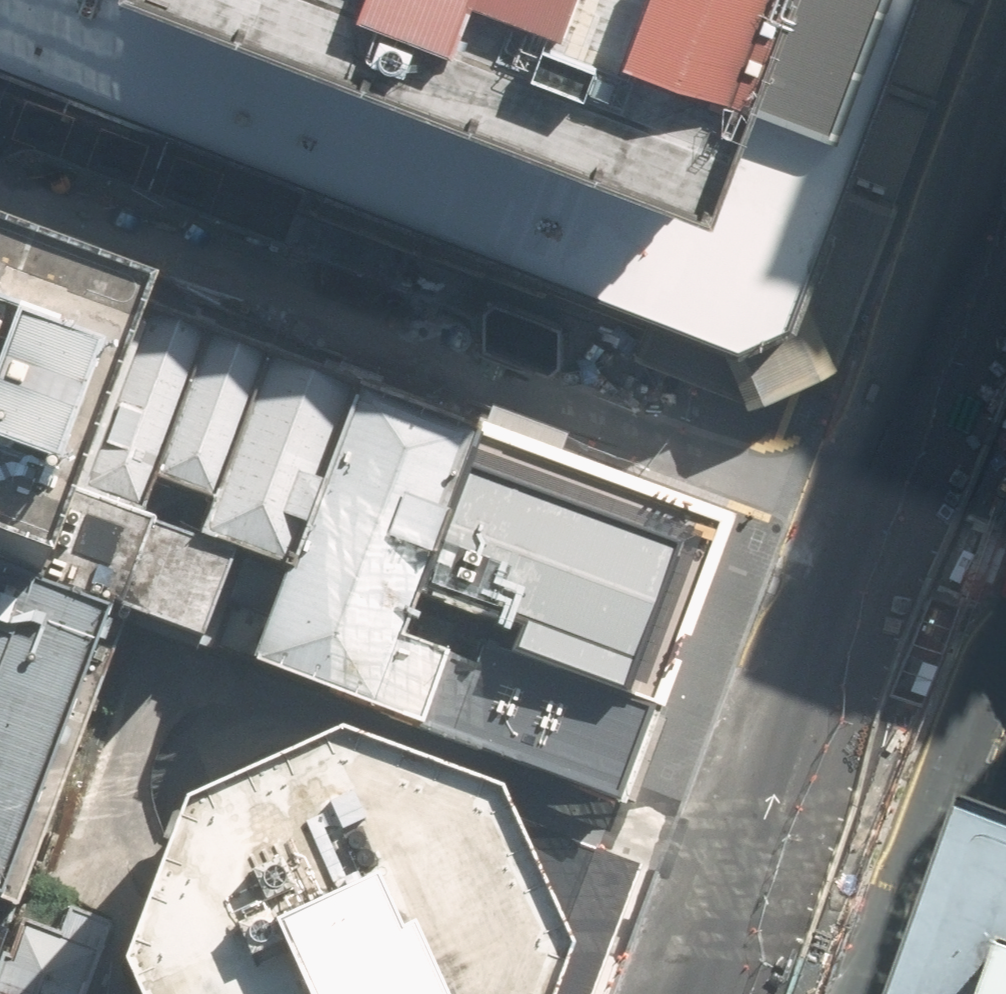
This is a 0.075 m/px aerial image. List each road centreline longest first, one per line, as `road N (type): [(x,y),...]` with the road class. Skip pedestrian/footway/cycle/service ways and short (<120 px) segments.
road 1 (residential): [(0,192),(895,520)]
road 2 (tertiary): [(715,993),(895,520)]
road 3 (residential): [(1005,685),(887,993)]
road 4 (tertiary): [(895,520),(1005,234)]

